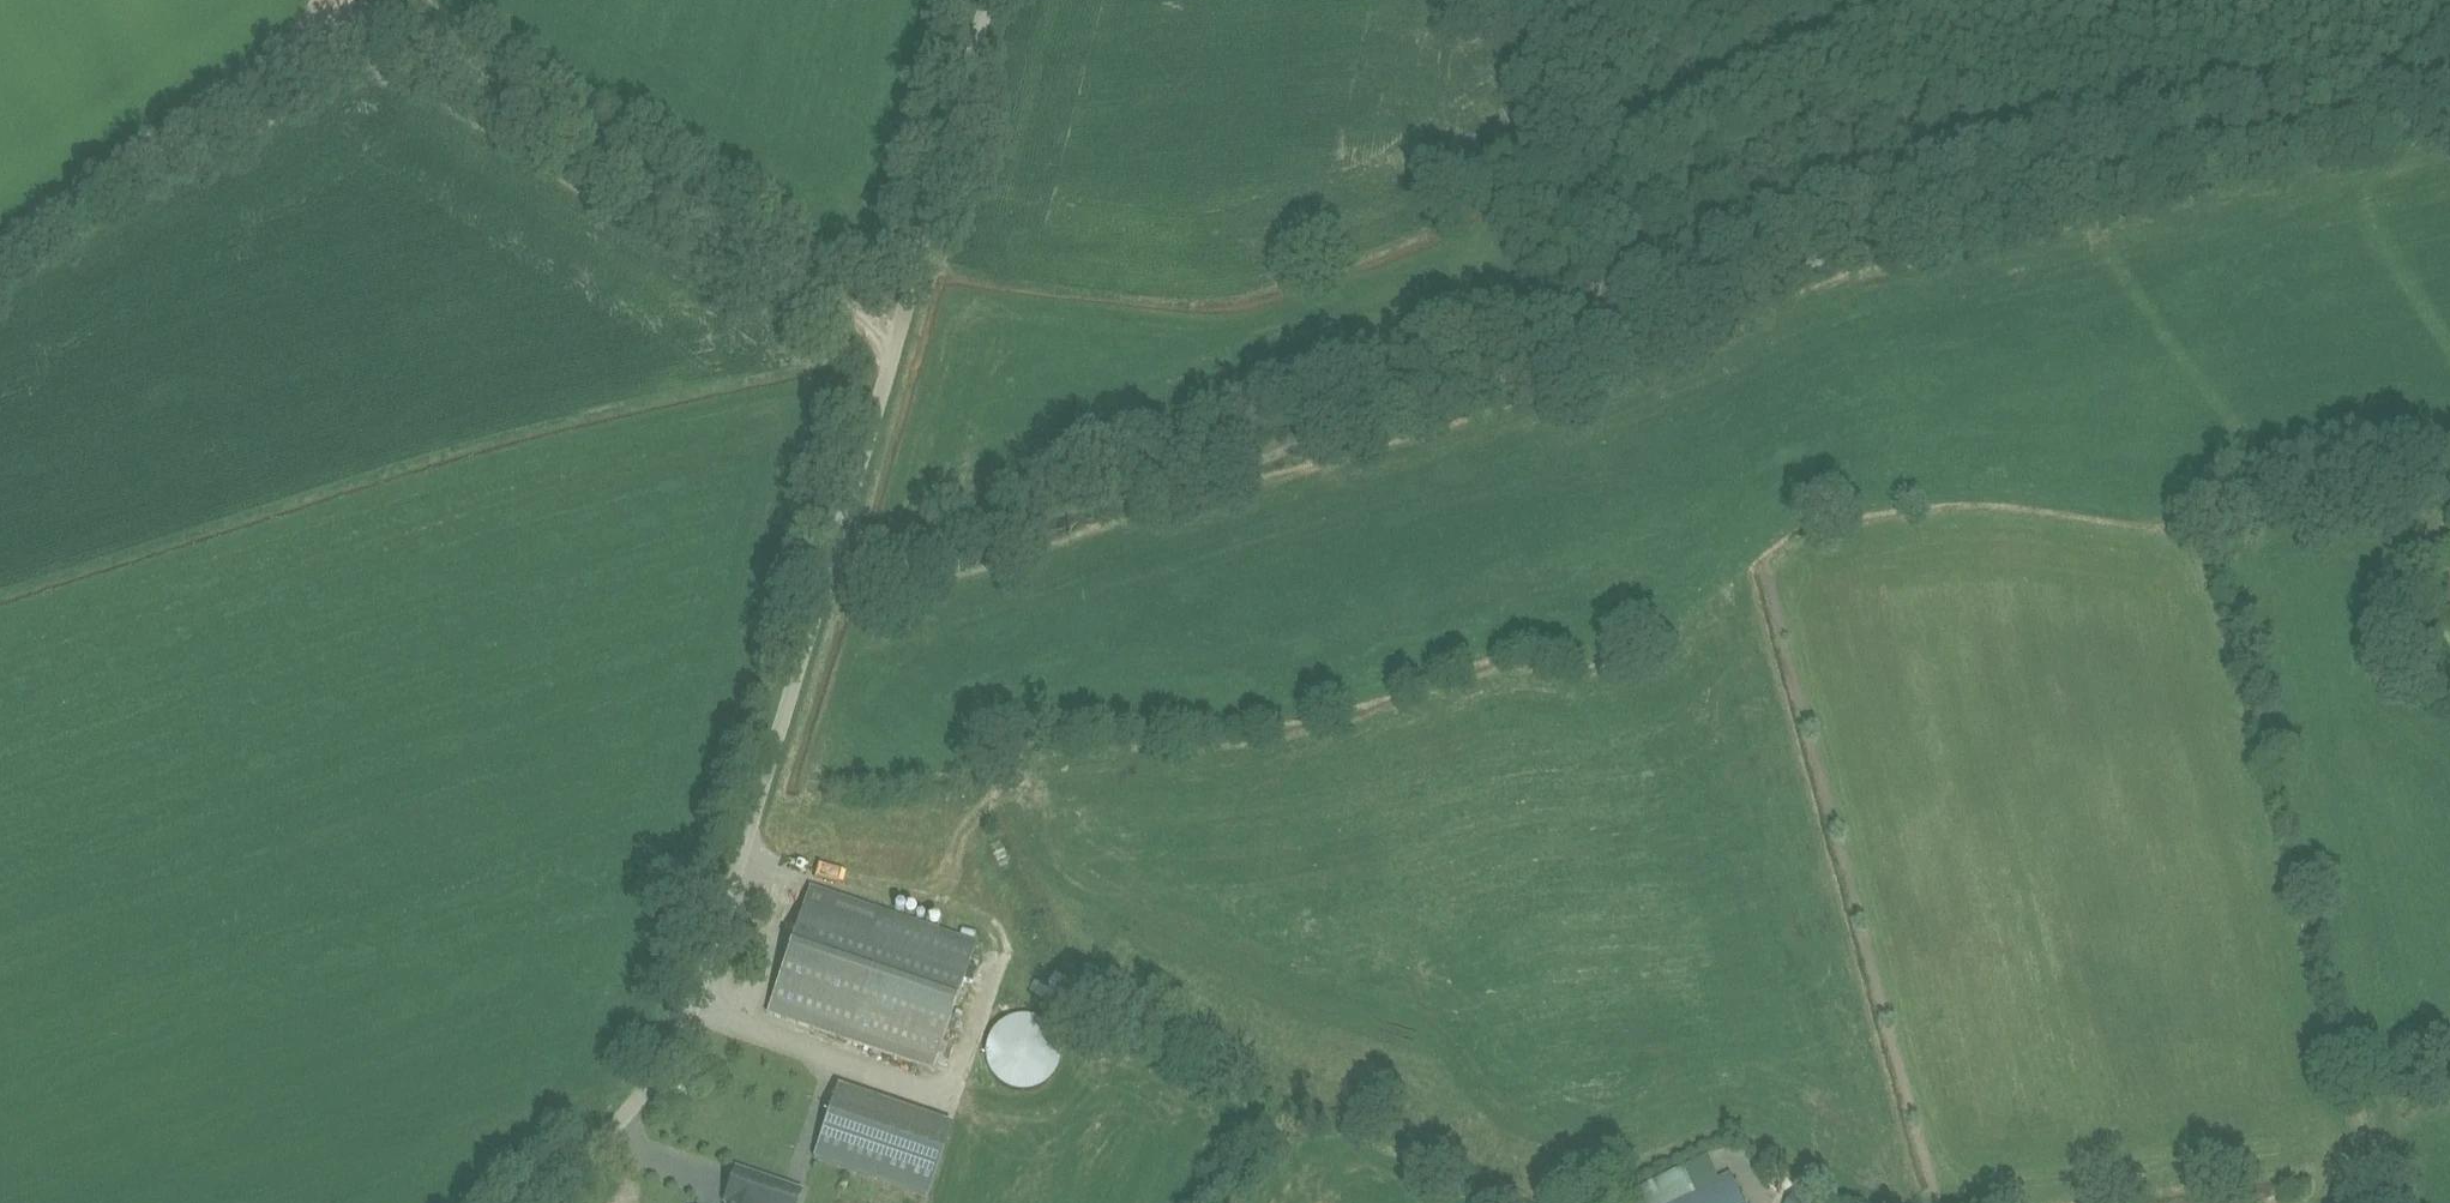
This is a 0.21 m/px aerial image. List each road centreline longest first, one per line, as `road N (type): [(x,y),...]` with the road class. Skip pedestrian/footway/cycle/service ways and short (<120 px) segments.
road 1 (track): [(2449,93),(1749,258),(1580,344),(1195,478),(1060,520),(839,571)]
road 2 (unclassified): [(534,1202),(633,1117),(699,989),(839,571),(987,0)]
road 3 (track): [(334,1),(898,337)]
road 4 (track): [(0,244),(307,36),(334,1)]

